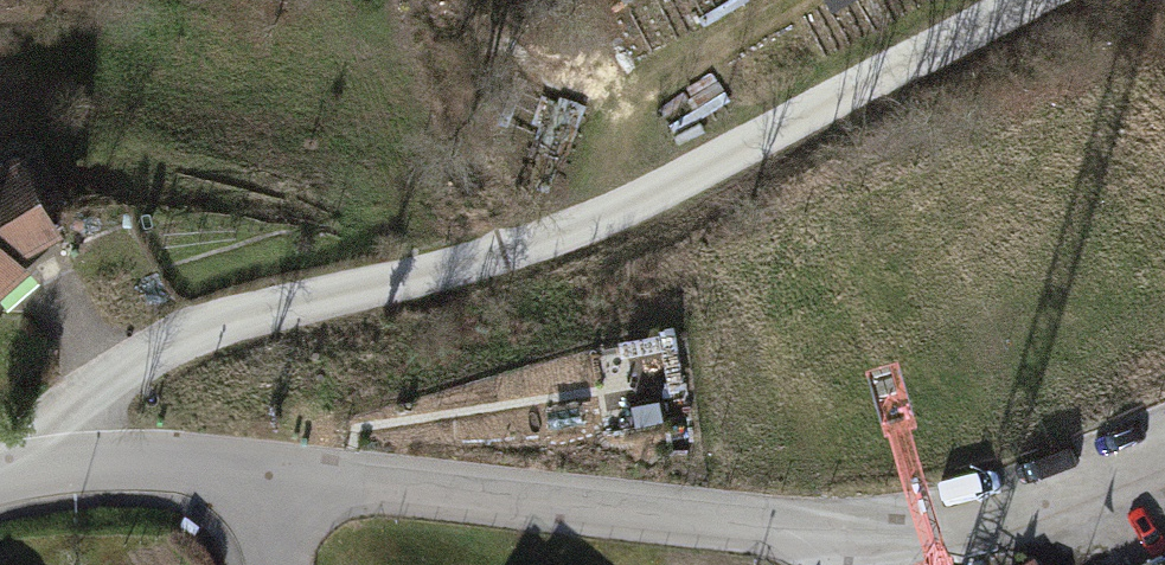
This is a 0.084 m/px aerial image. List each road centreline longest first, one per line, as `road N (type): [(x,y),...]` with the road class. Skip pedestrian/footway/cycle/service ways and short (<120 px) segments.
road 1 (track): [(1029,0),(540,249),(387,281),(137,358)]
road 2 (residential): [(238,467),(872,538)]
road 3 (residential): [(872,538),(1051,503),(1164,451)]
road 4 (residential): [(47,463),(238,467)]
road 5 (residential): [(47,463),(137,358)]

